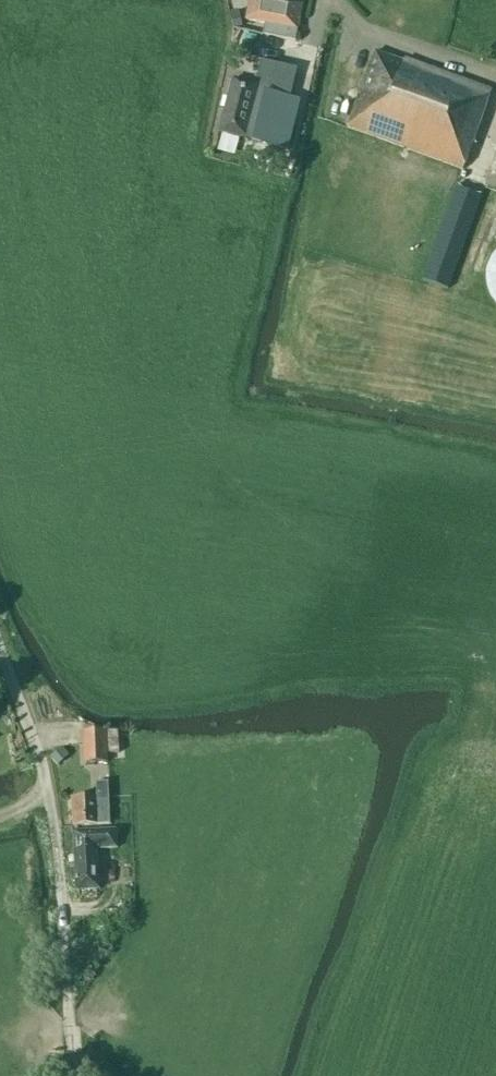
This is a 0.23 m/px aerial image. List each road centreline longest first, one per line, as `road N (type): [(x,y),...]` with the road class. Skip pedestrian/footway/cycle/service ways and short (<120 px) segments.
road 1 (track): [(71,1040),(47,789)]
road 2 (unclassified): [(47,789),(0,648)]

